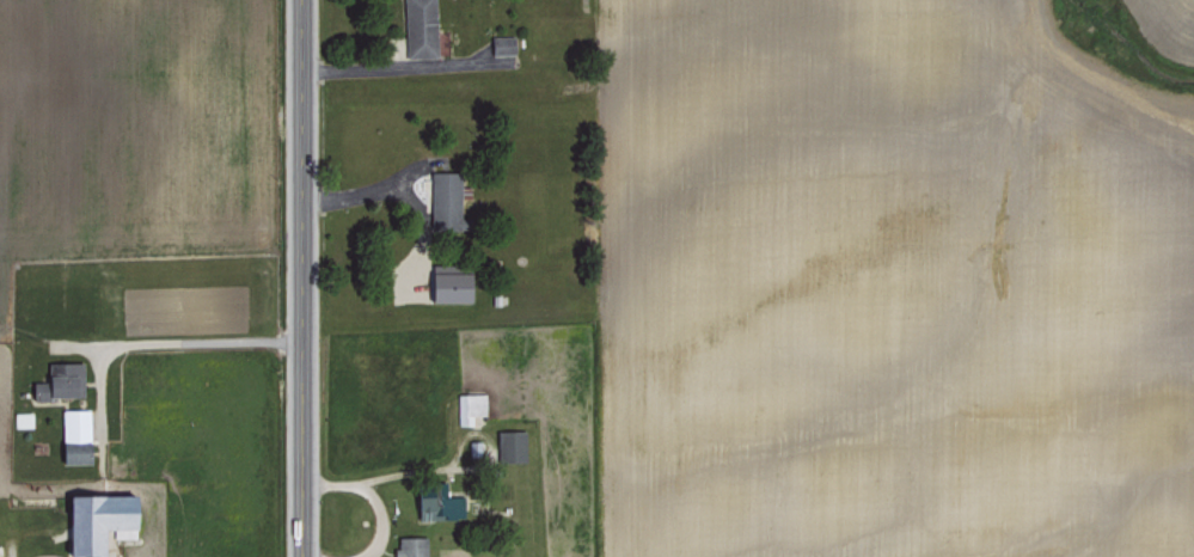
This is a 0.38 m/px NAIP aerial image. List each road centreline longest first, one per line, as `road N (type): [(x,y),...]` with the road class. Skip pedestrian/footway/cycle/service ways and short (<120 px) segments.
road 1 (primary): [(297,556),(297,0)]

